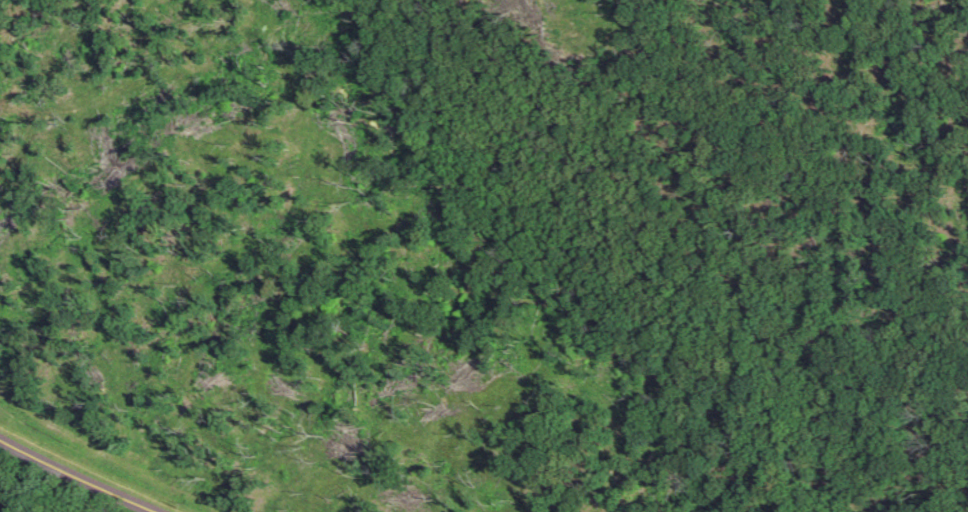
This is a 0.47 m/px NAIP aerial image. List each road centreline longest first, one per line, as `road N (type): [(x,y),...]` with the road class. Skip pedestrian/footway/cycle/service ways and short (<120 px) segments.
road 1 (tertiary): [(174,511),(0,433)]

